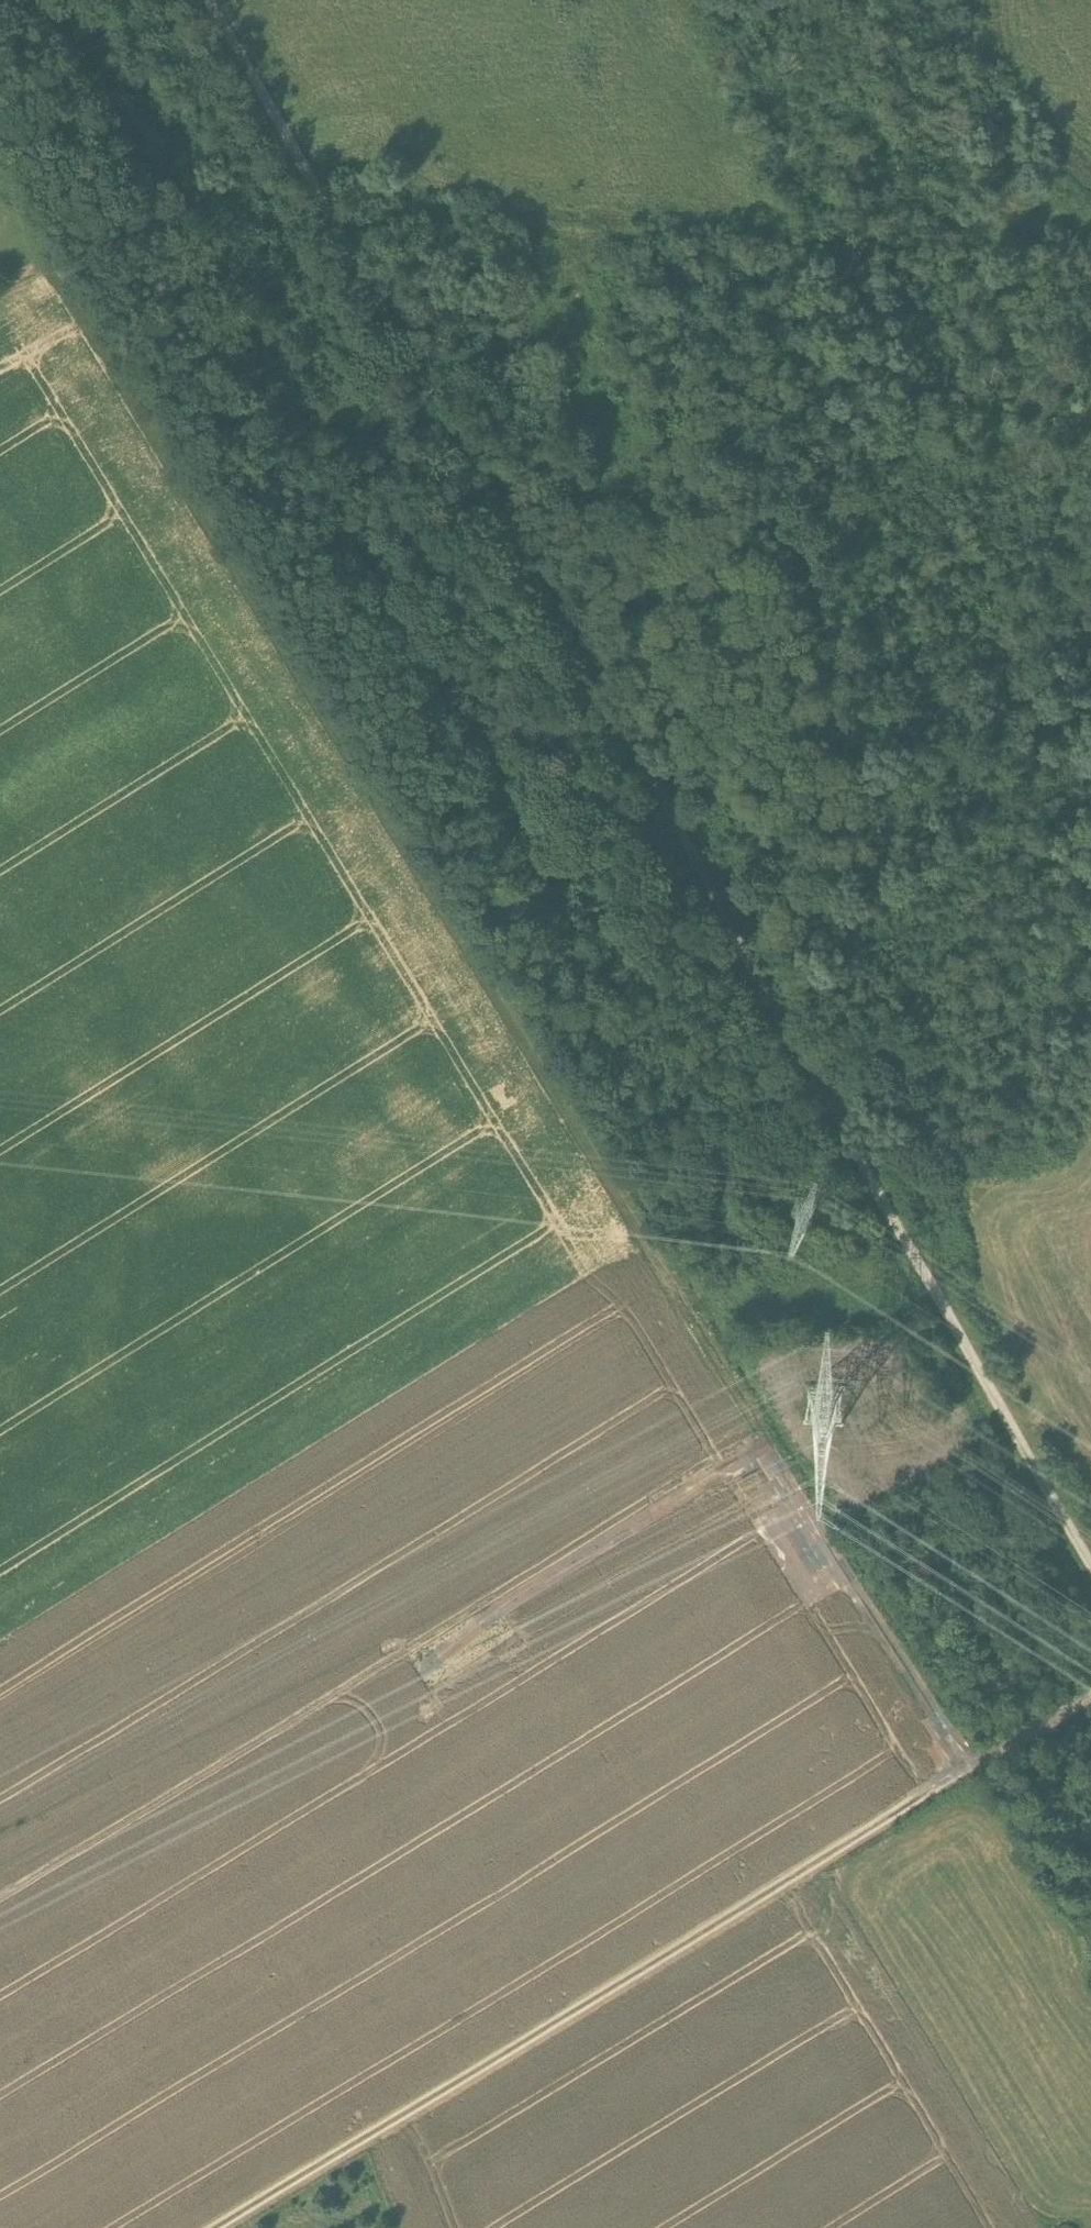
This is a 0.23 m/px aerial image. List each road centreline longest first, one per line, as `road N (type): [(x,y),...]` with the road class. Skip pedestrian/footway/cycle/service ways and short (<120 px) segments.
road 1 (track): [(1090,1565),(328,223),(191,0)]
road 2 (track): [(968,1764),(722,1379),(689,1305),(51,271)]
road 3 (track): [(203,2227),(968,1764)]
road 4 (track): [(968,1764),(1090,1700)]

